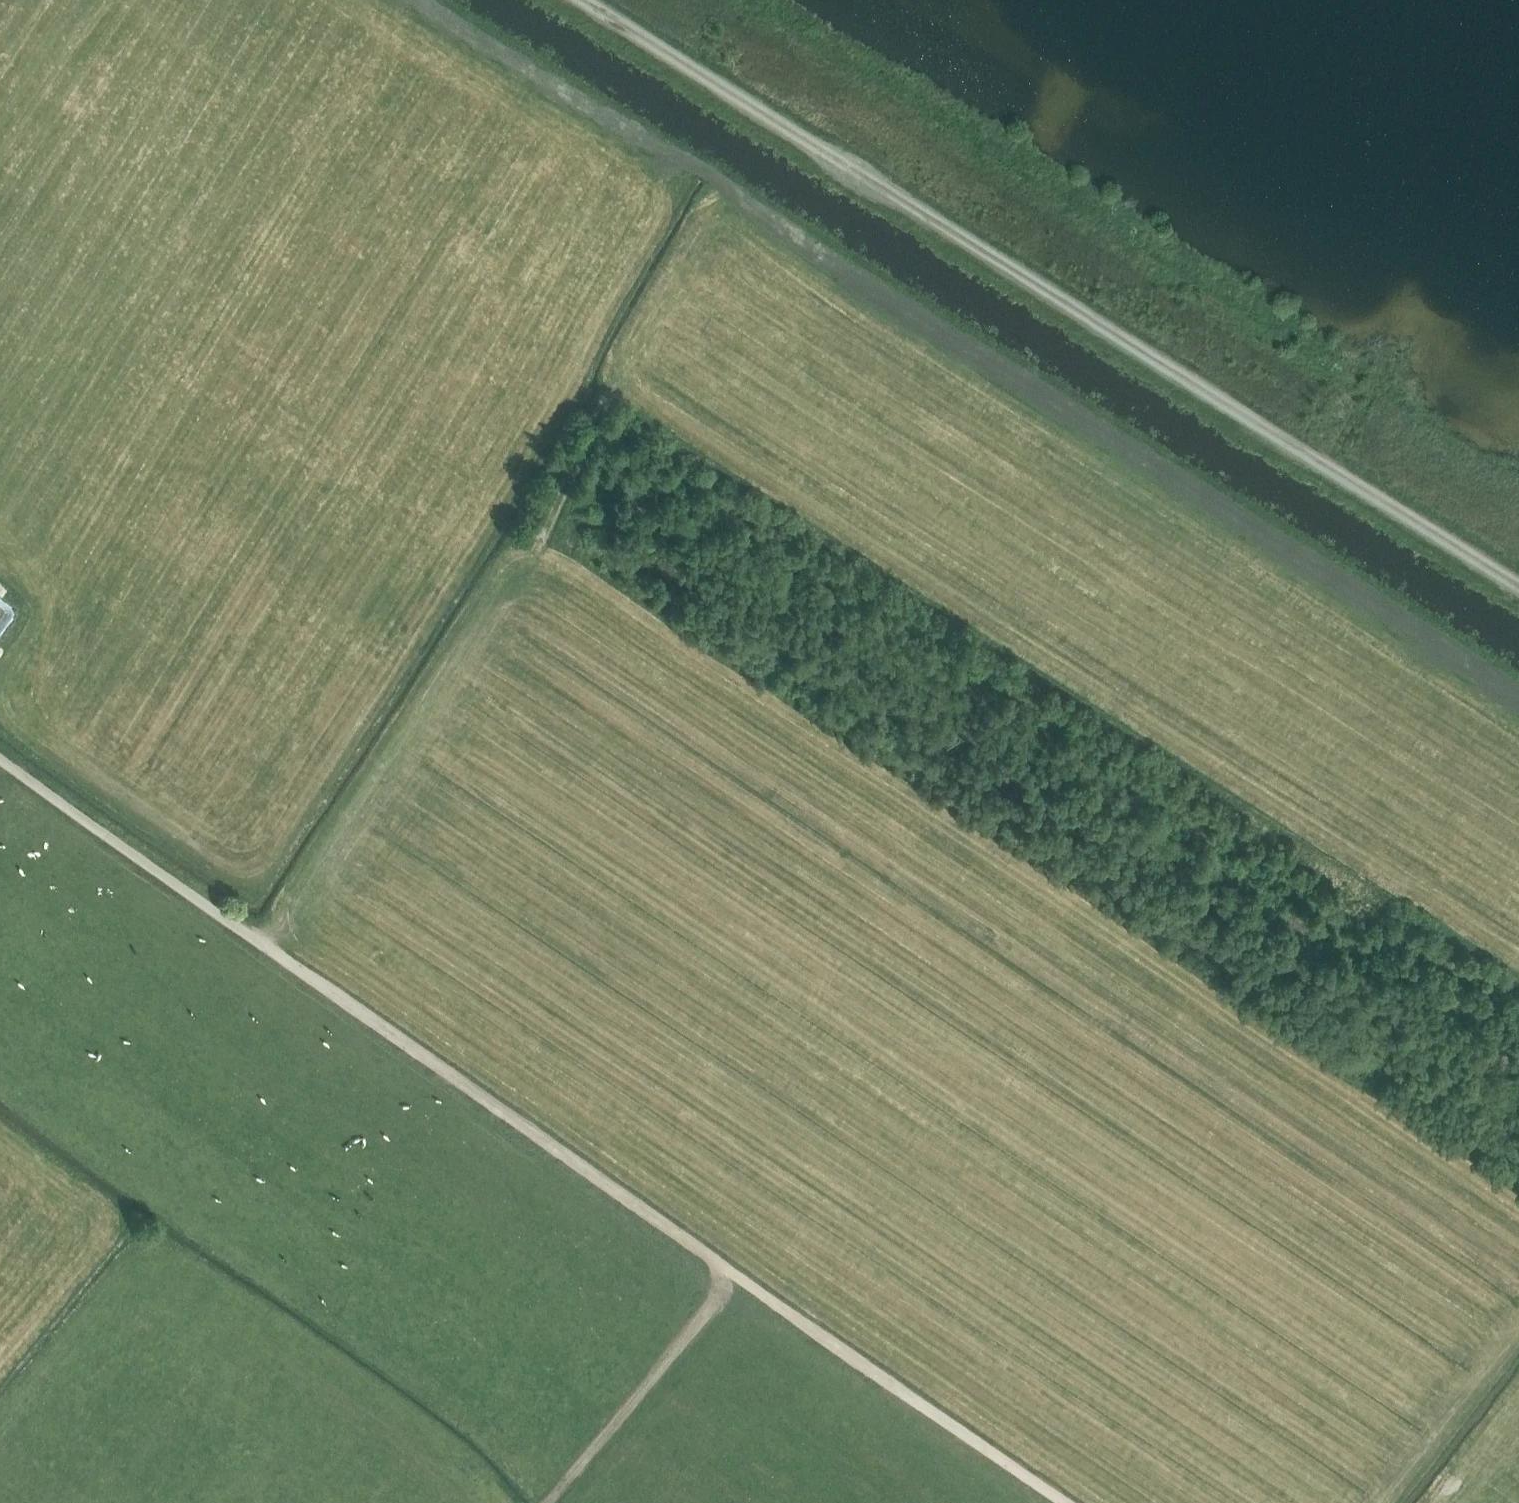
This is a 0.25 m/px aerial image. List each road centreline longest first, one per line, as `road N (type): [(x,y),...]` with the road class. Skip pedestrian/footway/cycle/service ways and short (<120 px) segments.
road 1 (track): [(607,406),(543,540)]

